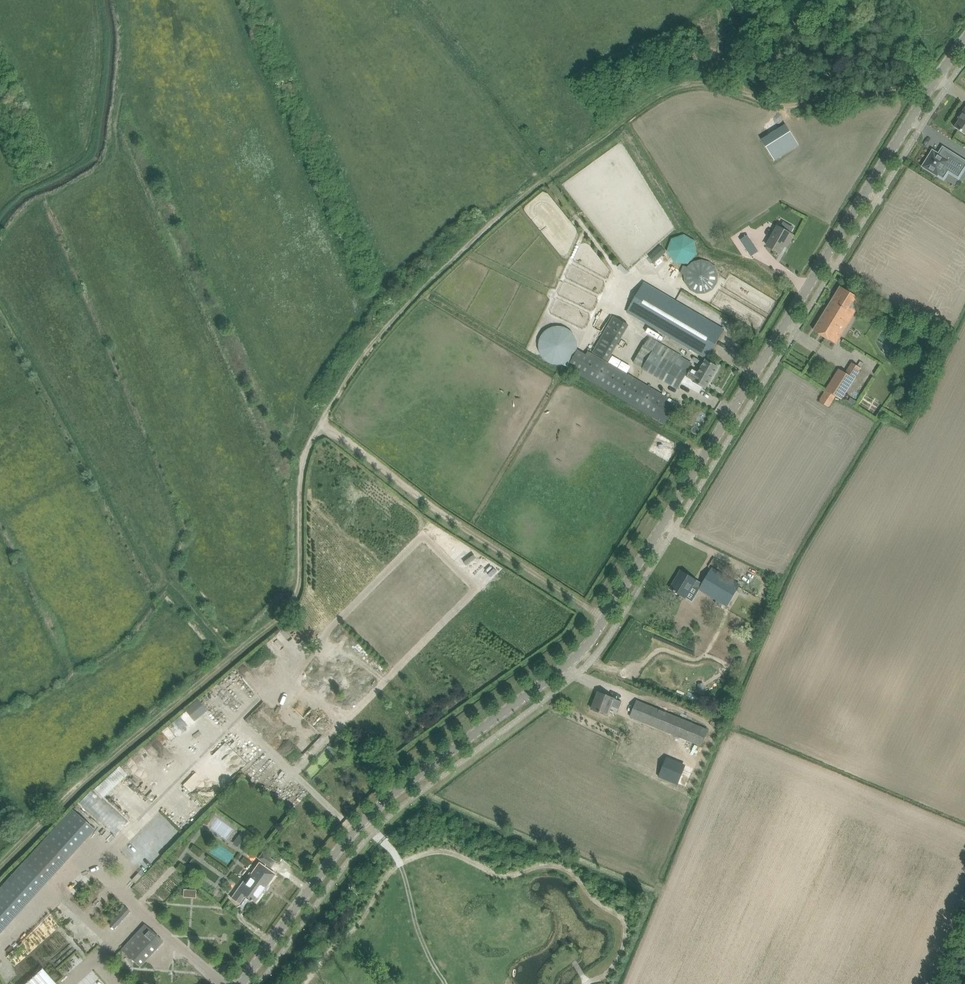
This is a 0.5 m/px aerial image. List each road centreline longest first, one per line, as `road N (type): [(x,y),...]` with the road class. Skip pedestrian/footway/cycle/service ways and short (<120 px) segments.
road 1 (tertiary): [(244,983),(358,825),(396,787),(580,654),(606,626),(871,179),(964,40)]
road 2 (track): [(719,87),(694,80),(669,87),(454,253),(318,410),(299,594),(0,867)]
road 3 (track): [(315,419),(618,623)]
road 4 (track): [(0,210),(77,169),(89,153),(105,76),(103,0)]
road 5 (track): [(949,81),(778,105),(719,87)]

